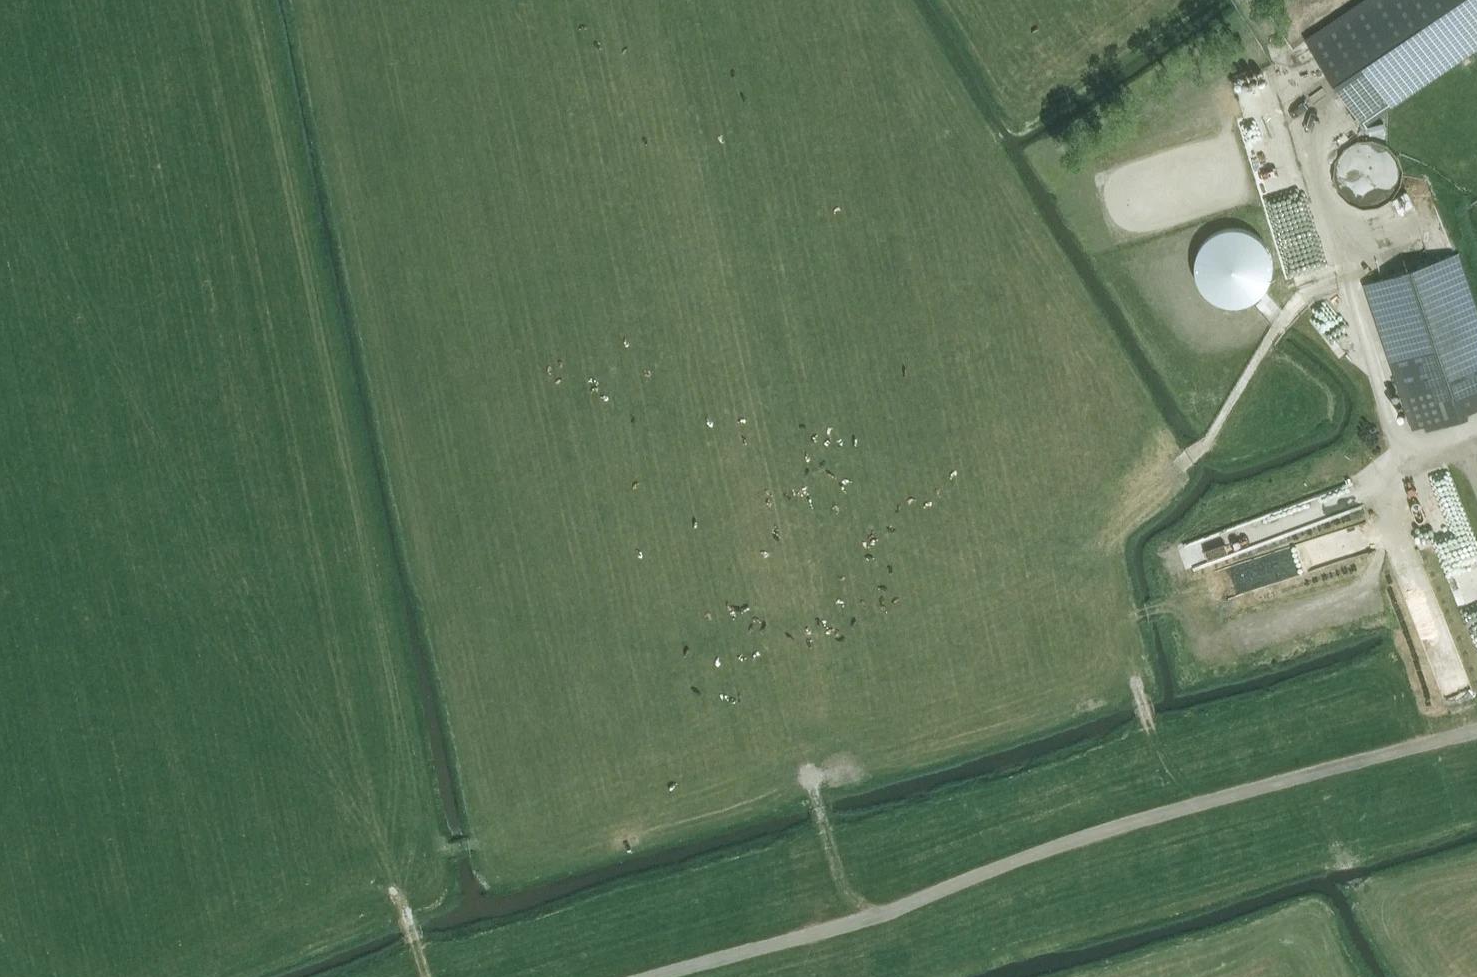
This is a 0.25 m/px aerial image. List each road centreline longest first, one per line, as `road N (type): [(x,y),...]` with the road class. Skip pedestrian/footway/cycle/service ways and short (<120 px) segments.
road 1 (track): [(1476,732),(1057,846),(891,912),(650,976)]
road 2 (track): [(1402,453),(1286,98)]
road 3 (track): [(1346,283),(1306,301),(1281,325),(1208,445),(1183,466)]

